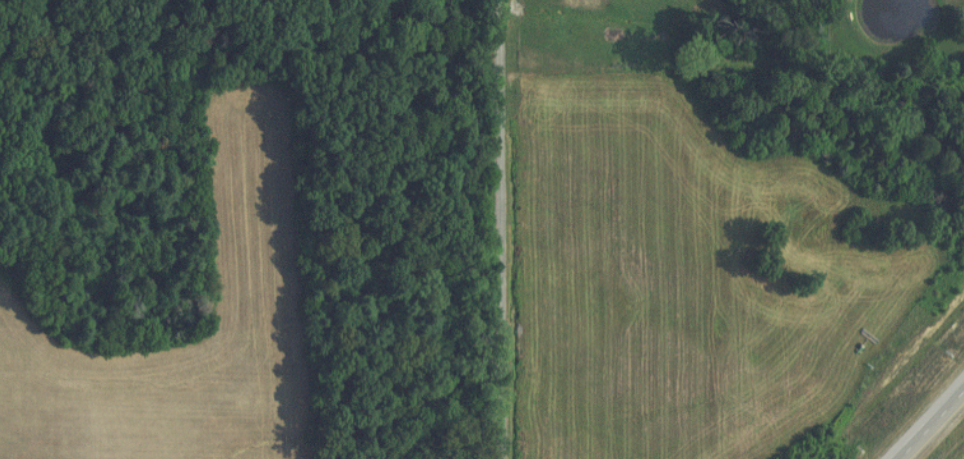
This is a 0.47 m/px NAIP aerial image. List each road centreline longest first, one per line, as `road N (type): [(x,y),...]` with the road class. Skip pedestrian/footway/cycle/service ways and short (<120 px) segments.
road 1 (residential): [(496,0),(498,458)]

